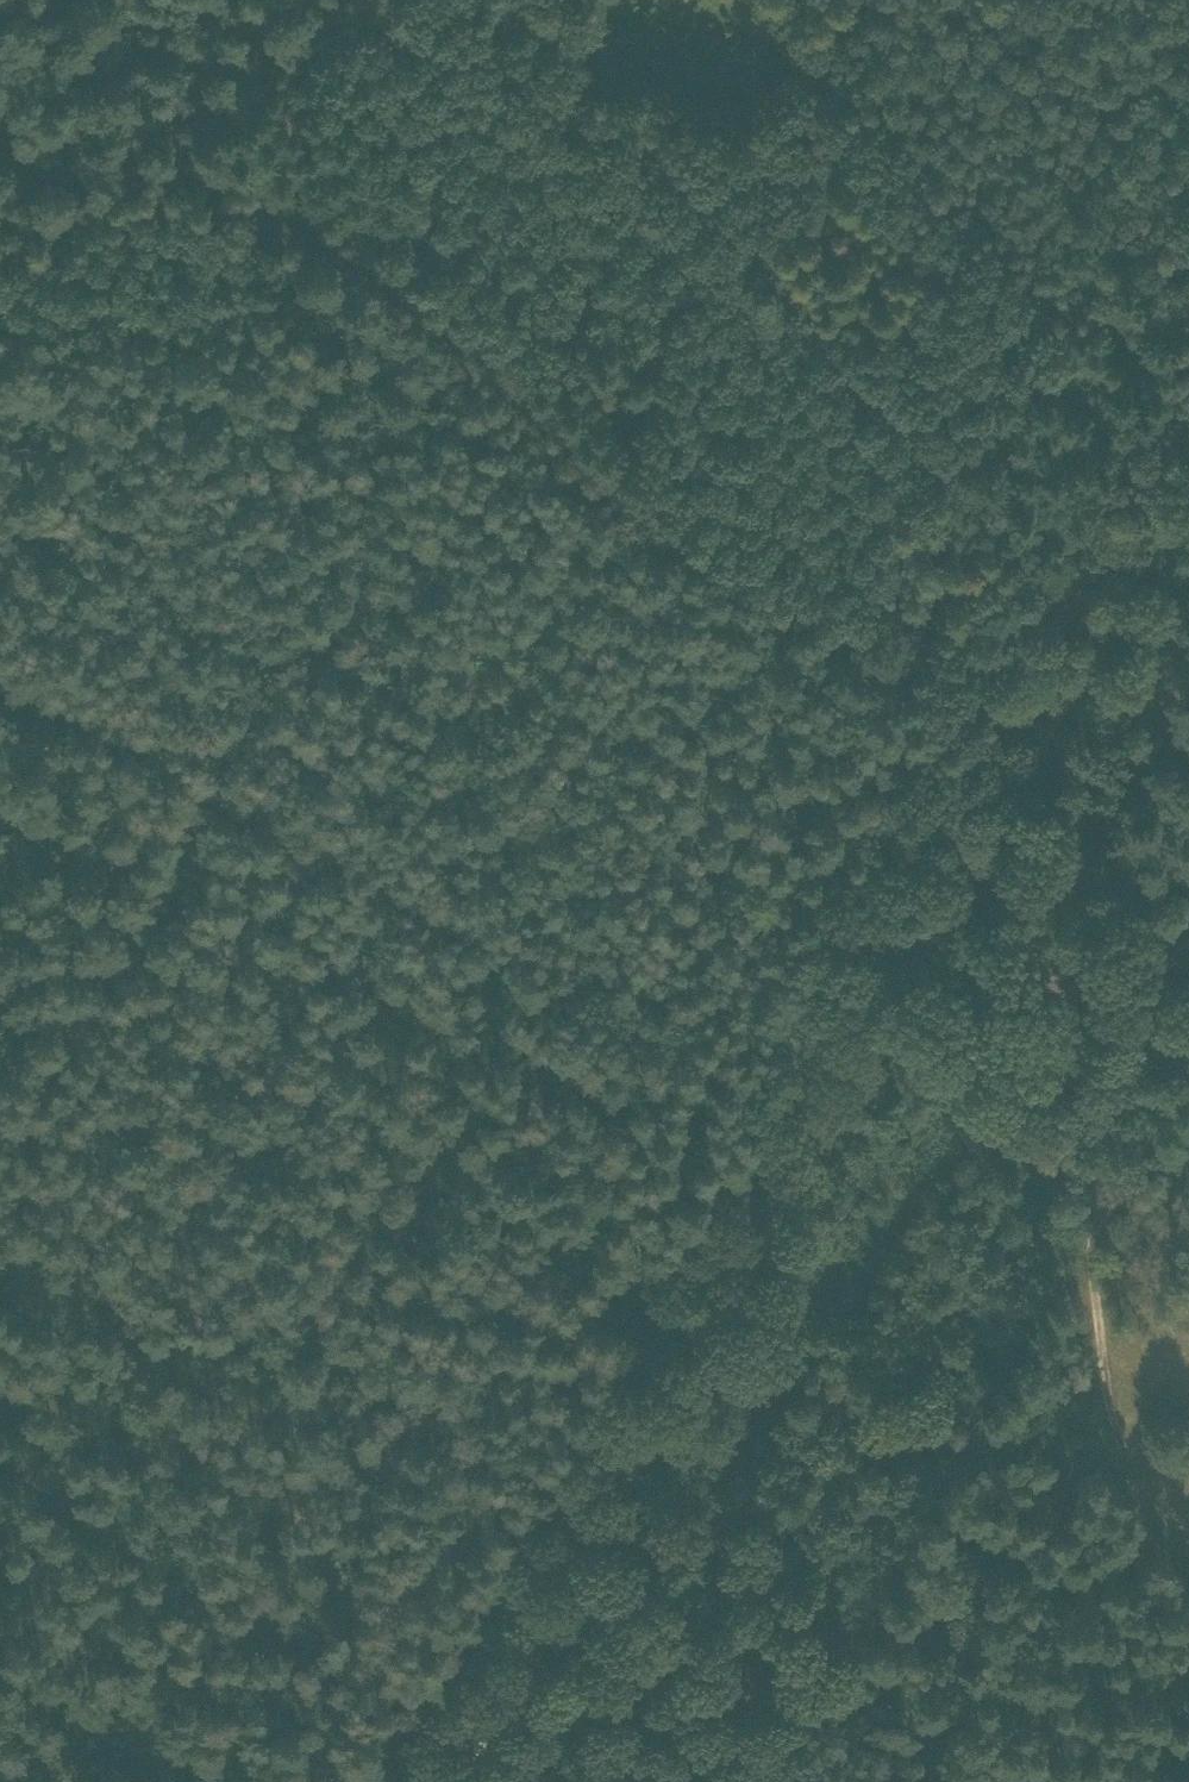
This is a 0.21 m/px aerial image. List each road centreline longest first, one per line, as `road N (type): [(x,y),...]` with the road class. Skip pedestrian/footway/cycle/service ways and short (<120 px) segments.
road 1 (track): [(933,937),(459,1781)]
road 2 (track): [(1188,471),(933,937)]
road 3 (track): [(290,632),(420,390)]
road 4 (track): [(933,937),(981,960),(1188,958)]

